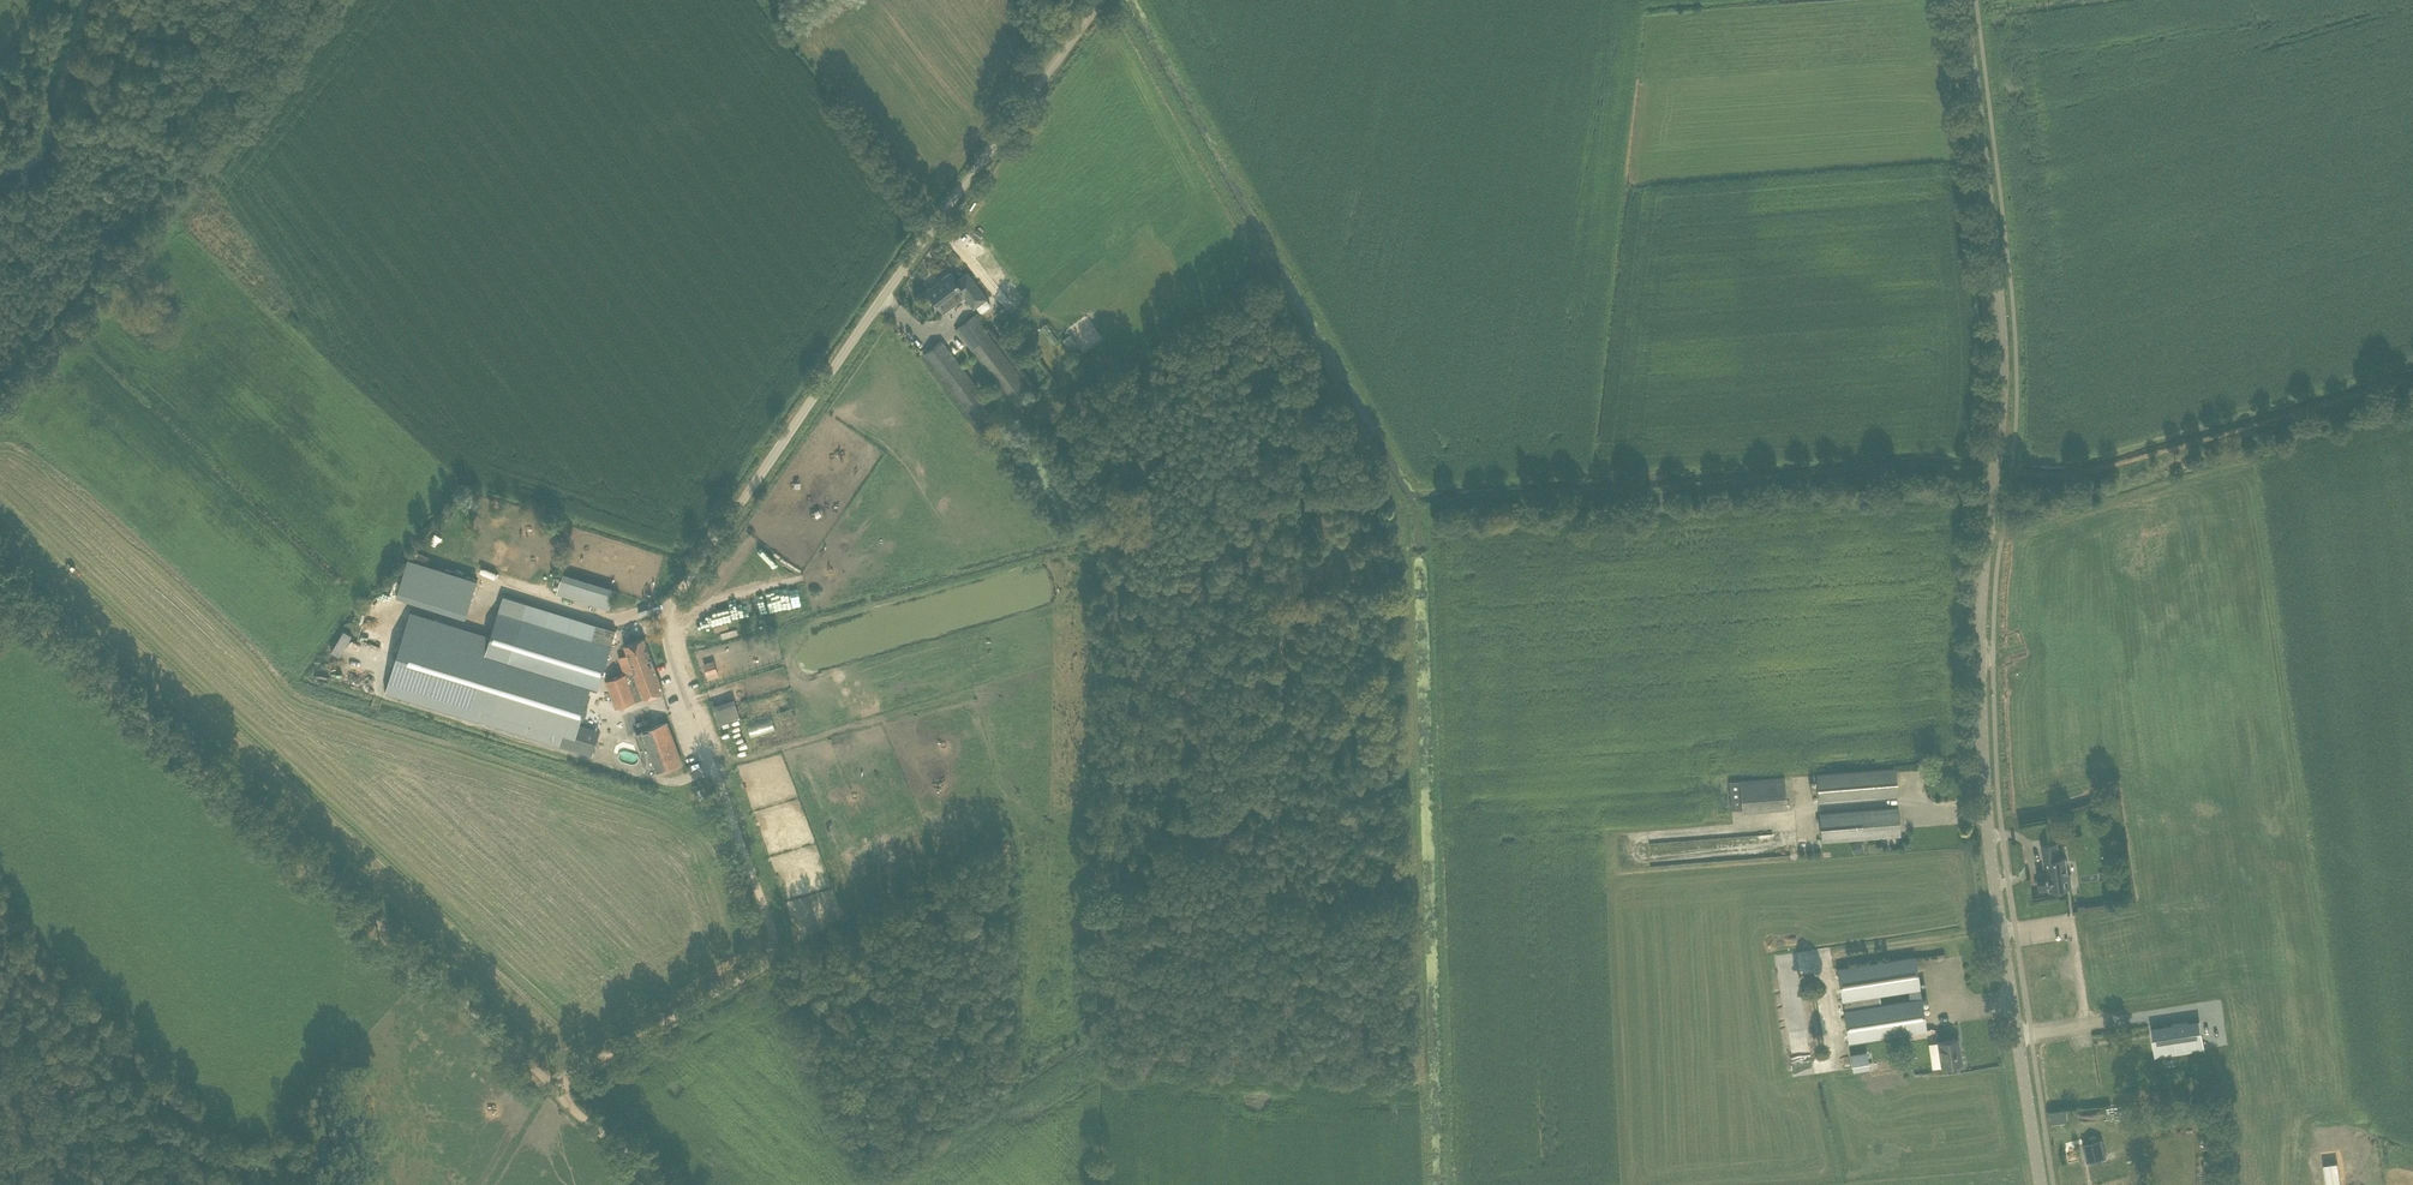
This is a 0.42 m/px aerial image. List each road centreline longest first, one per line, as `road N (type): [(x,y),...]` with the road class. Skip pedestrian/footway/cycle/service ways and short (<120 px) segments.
road 1 (unclassified): [(2042,1184),(1981,764),(1981,580),(2006,378),(1962,0)]
road 2 (unclassified): [(716,777),(667,649),(668,611),(1099,0)]
road 3 (track): [(26,602),(551,1084)]
road 4 (track): [(1113,0),(1387,477),(1405,510),(1408,555)]
road 5 (track): [(2011,479),(1905,469),(1451,503),(1429,508),(1435,551)]
road 6 (track): [(1408,555),(1421,1078)]
road 7 (track): [(716,777),(774,939),(764,963),(551,1084)]
road 8 (track): [(0,382),(184,168)]
road 9 (track): [(551,1084),(655,1178)]

